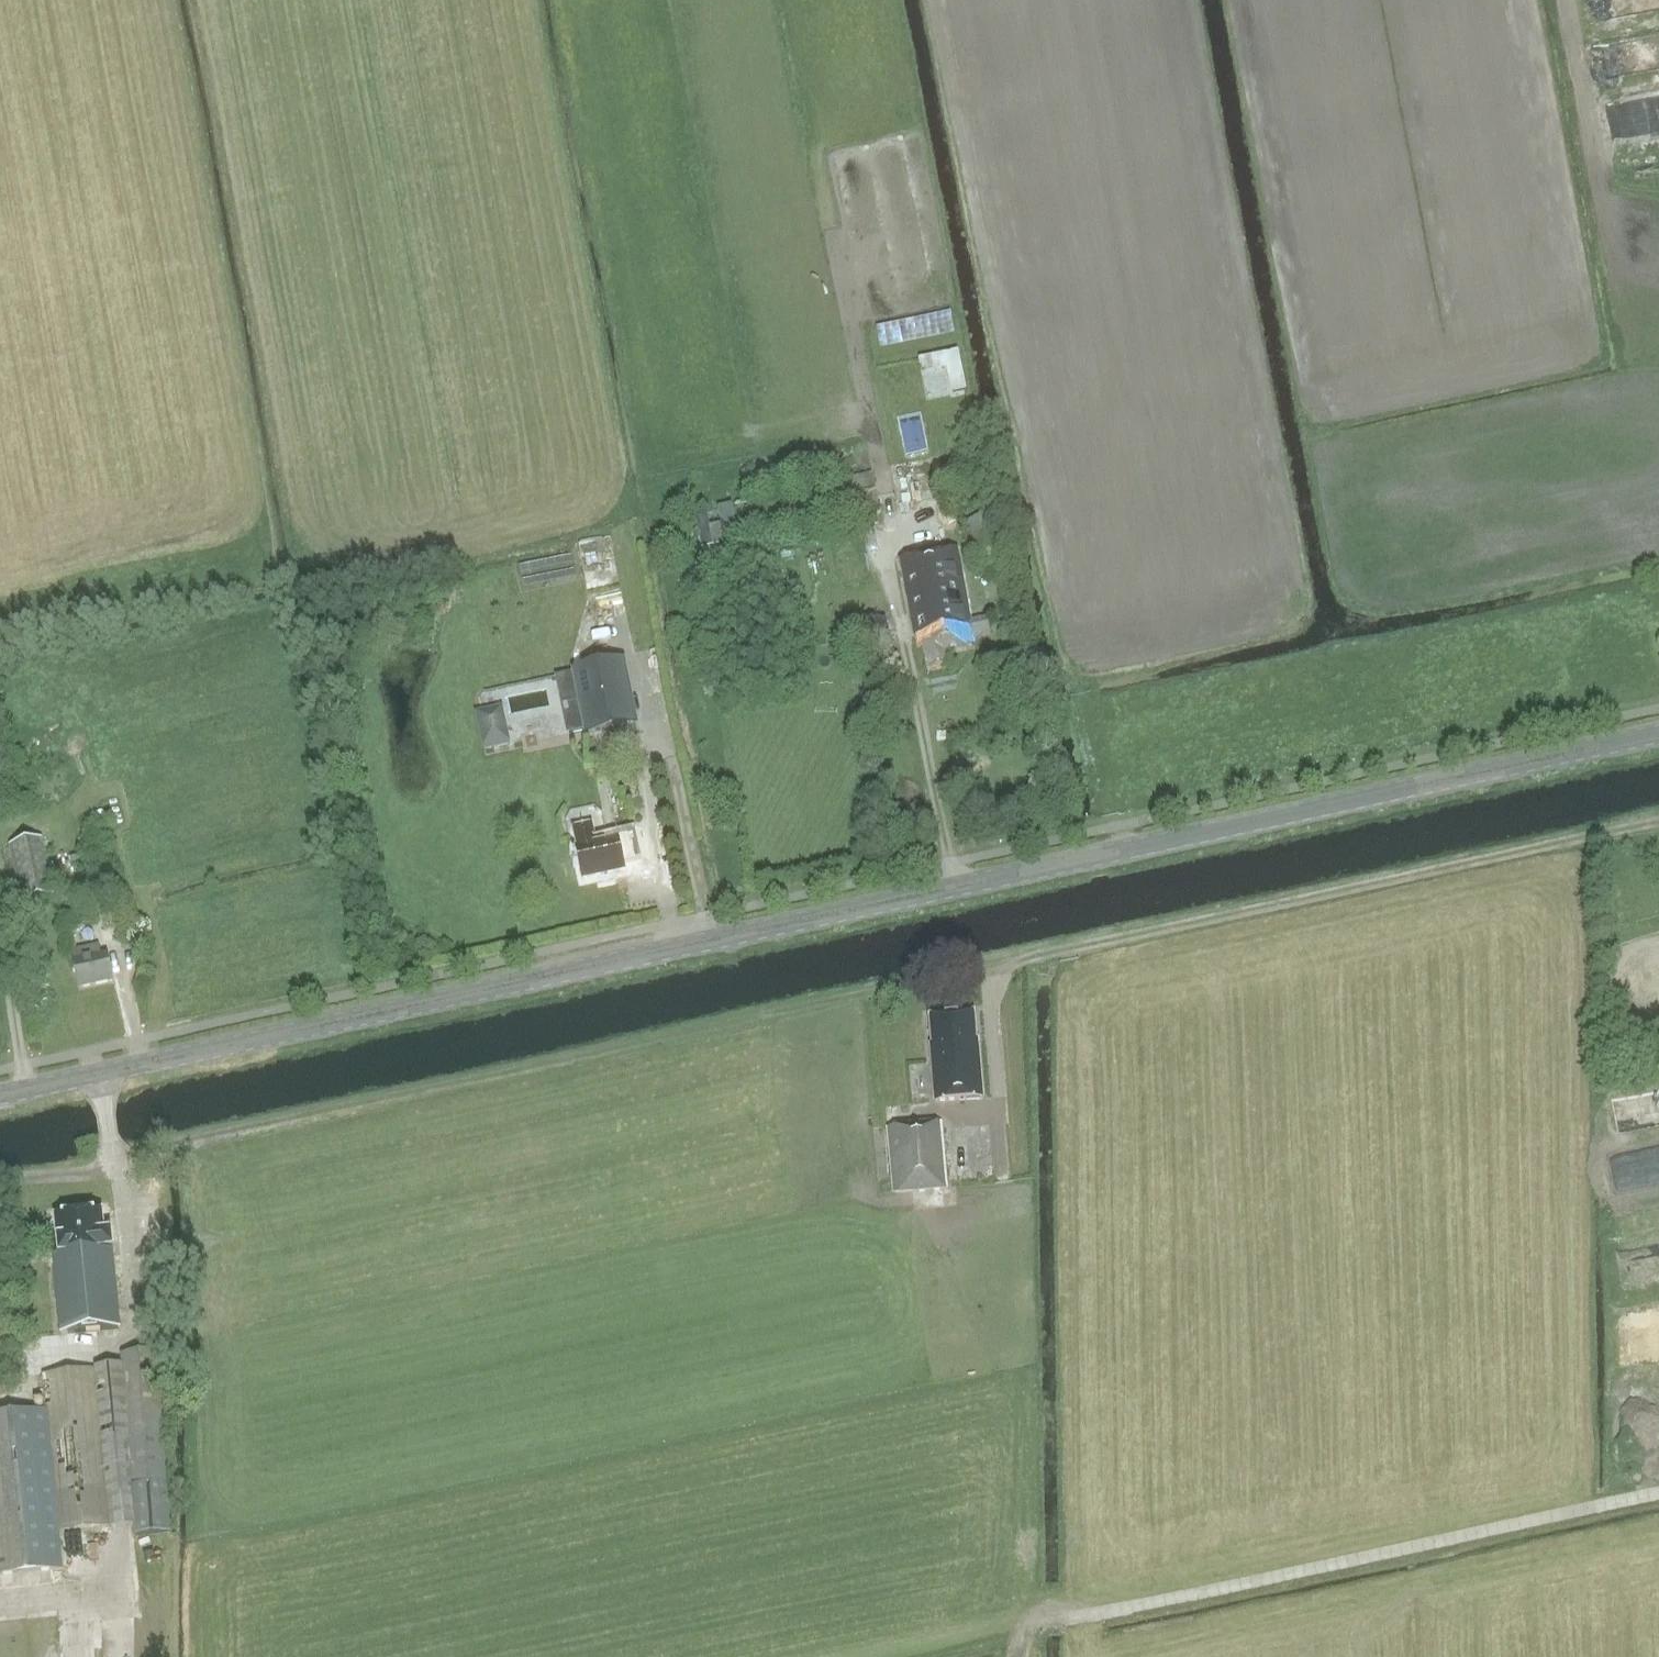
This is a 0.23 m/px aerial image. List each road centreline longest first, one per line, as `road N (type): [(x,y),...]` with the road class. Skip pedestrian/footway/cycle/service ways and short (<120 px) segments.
road 1 (tertiary): [(0,1095),(1658,731)]
road 2 (track): [(1658,825),(989,969)]
road 3 (track): [(25,1090),(0,923)]

